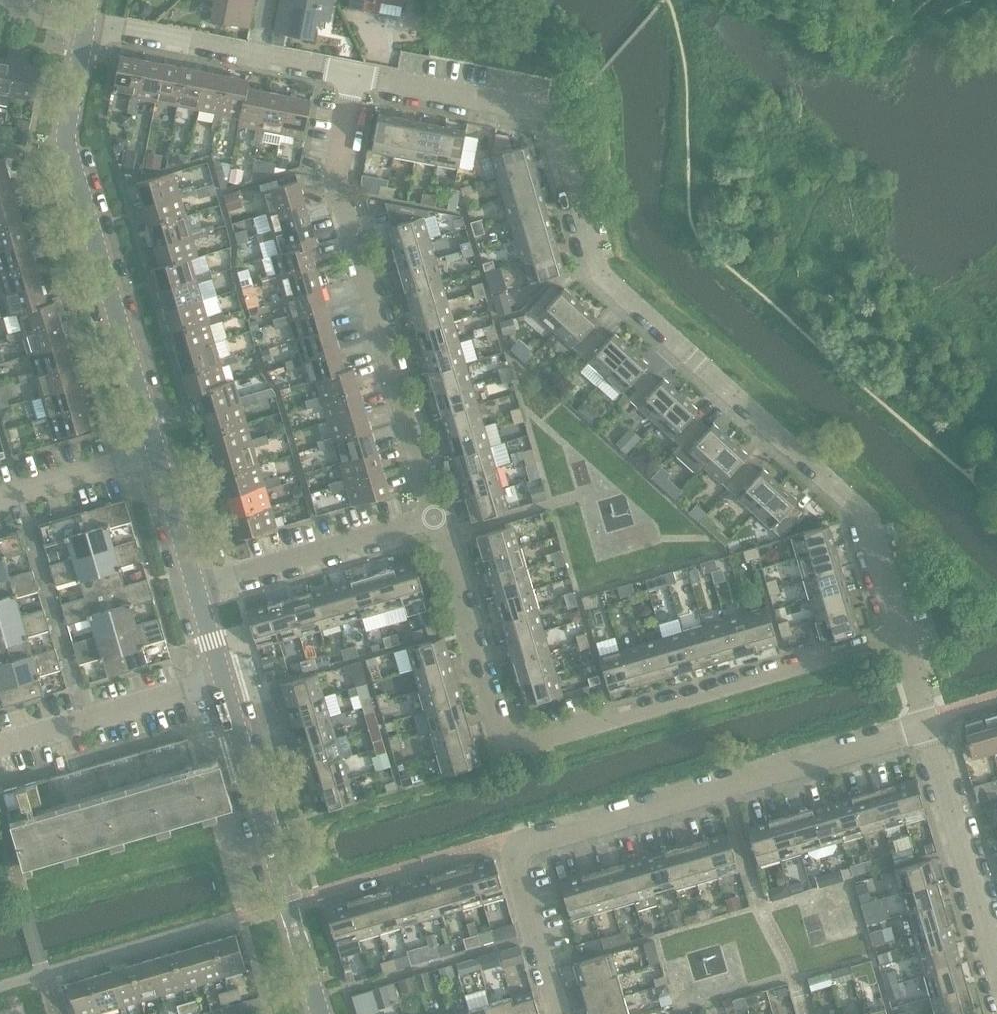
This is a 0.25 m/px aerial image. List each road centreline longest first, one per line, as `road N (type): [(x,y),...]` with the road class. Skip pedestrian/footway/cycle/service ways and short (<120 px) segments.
road 1 (residential): [(903,637),(862,512),(600,269),(553,116),(355,77)]
road 2 (residential): [(903,637),(519,746),(503,733),(438,515)]
road 3 (residential): [(557,1013),(515,870),(519,850),(929,729)]
road 4 (residential): [(438,515),(340,185),(355,77)]
road 5 (tertiary): [(157,453),(70,153),(87,26)]
road 6 (residential): [(355,77),(87,26)]
road 7 (residential): [(195,586),(438,515)]
road 8 (residential): [(996,961),(929,729)]
road 9 (residential): [(0,746),(222,680)]
road 10 (tertiary): [(288,902),(222,680)]
road 11 (residential): [(0,499),(157,453)]
road 12 (tertiary): [(195,586),(157,453)]

